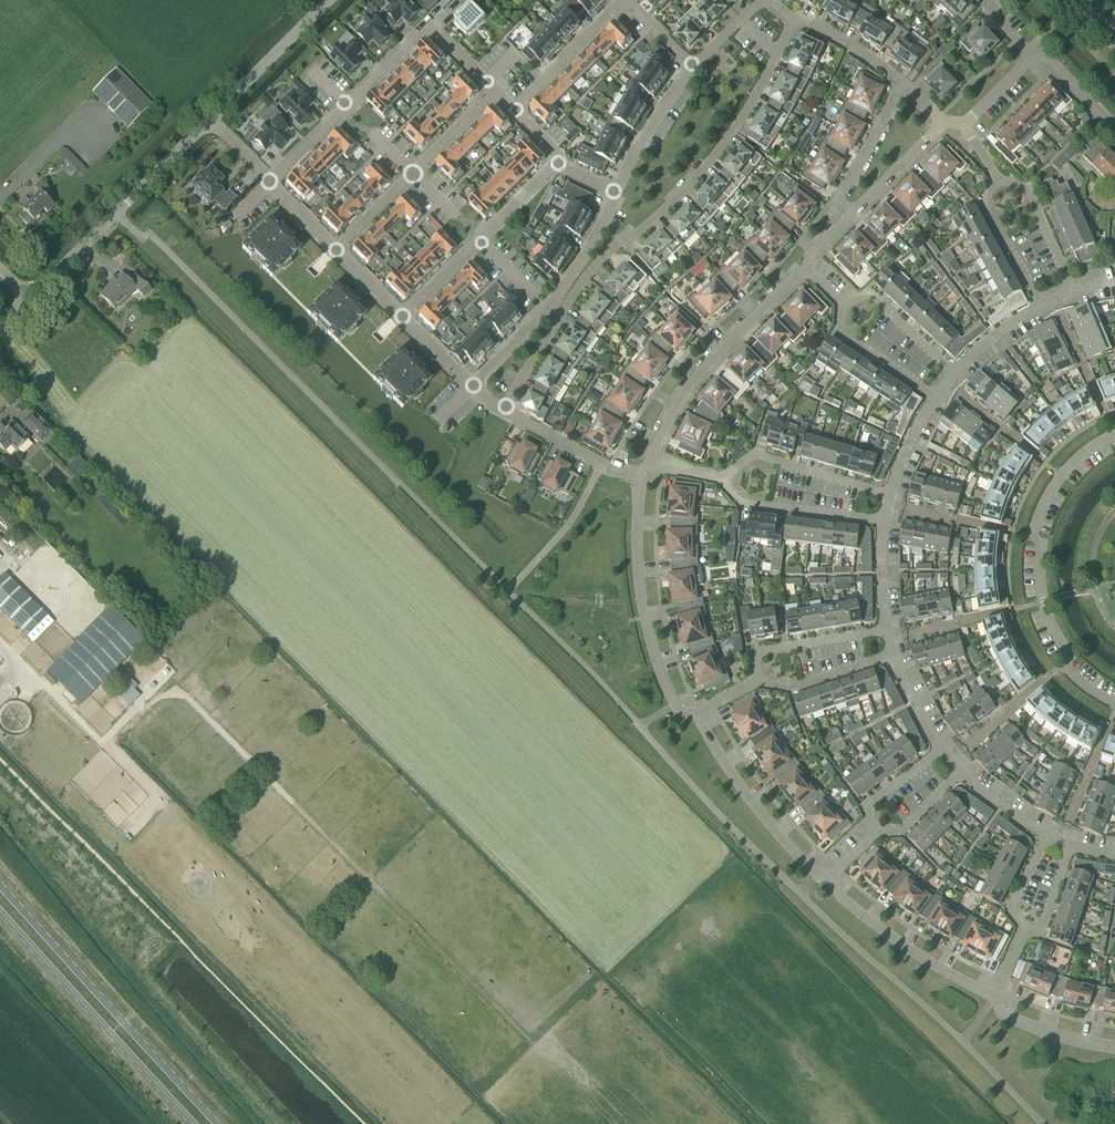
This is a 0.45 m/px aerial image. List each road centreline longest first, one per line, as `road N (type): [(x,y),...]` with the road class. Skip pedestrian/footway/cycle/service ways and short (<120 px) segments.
road 1 (residential): [(504,408),(592,270),(716,153),(791,22)]
road 2 (residential): [(1114,703),(1065,664),(1067,652),(1043,602),(1041,547),(1032,531),(1072,463),(1114,440)]
road 3 (tertiary): [(220,1123),(0,884)]
road 4 (residential): [(270,181),(421,31),(436,32),(495,91)]
road 5 (tertiary): [(0,909),(195,1123)]
road 6 (residential): [(804,268),(699,373),(645,465)]
road 7 (unclassified): [(30,299),(208,120)]
road 8 (residential): [(616,193),(548,309),(473,386)]
road 9 (residential): [(643,475),(639,579),(675,705)]
road 10 (residential): [(495,91),(335,250)]
road 11 (residential): [(558,163),(402,317)]
road 12 (residential): [(827,880),(759,812),(697,716)]
road 13 (residential): [(994,997),(911,951),(827,880)]
road 14 (residential): [(719,478),(756,455),(890,494)]
road 15 (residential): [(719,478),(746,504),(885,521)]
road 16 (residential): [(208,120),(331,0)]
road 17 (residential): [(757,682),(759,651),(886,629)]
road 18 (residential): [(643,475),(602,464),(504,408)]
road 19 (residential): [(514,109),(624,0)]
road 20 (residential): [(853,212),(839,197),(903,82)]
road 21 (residential): [(693,64),(616,193)]
road 22 (residential): [(955,373),(875,297),(842,303)]
road 23 (residential): [(1041,307),(986,206),(998,180)]
road 24 (residential): [(1073,293),(1031,195),(998,180)]
road 25 (residential): [(757,682),(788,689),(893,653)]
road 26 (residential): [(936,397),(845,336),(842,303)]
road 27 (residential): [(1114,1047),(1008,1017),(994,997)]
road 28 (residential): [(903,82),(821,27),(791,22)]
road 29 (residential): [(944,122),(853,212)]
road 30 (residential): [(875,834),(872,800),(942,749)]

